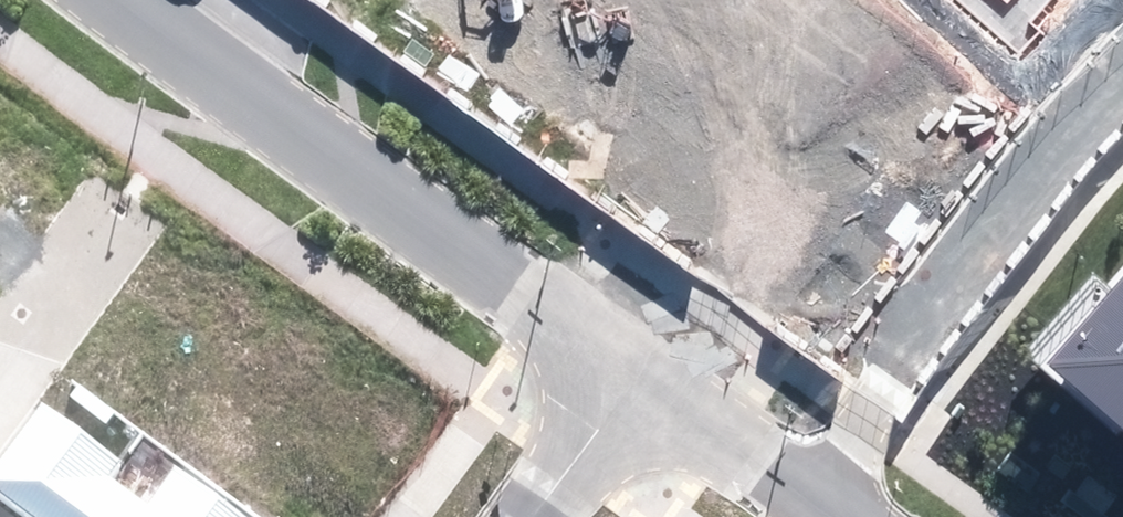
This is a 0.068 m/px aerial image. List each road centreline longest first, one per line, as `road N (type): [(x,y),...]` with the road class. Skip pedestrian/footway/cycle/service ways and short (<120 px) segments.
road 1 (residential): [(630,370),(119,0)]
road 2 (residential): [(816,504),(1067,127),(1122,64)]
road 3 (residential): [(816,504),(630,370)]
road 4 (residential): [(0,376),(115,216)]
road 5 (residential): [(524,516),(630,370)]

